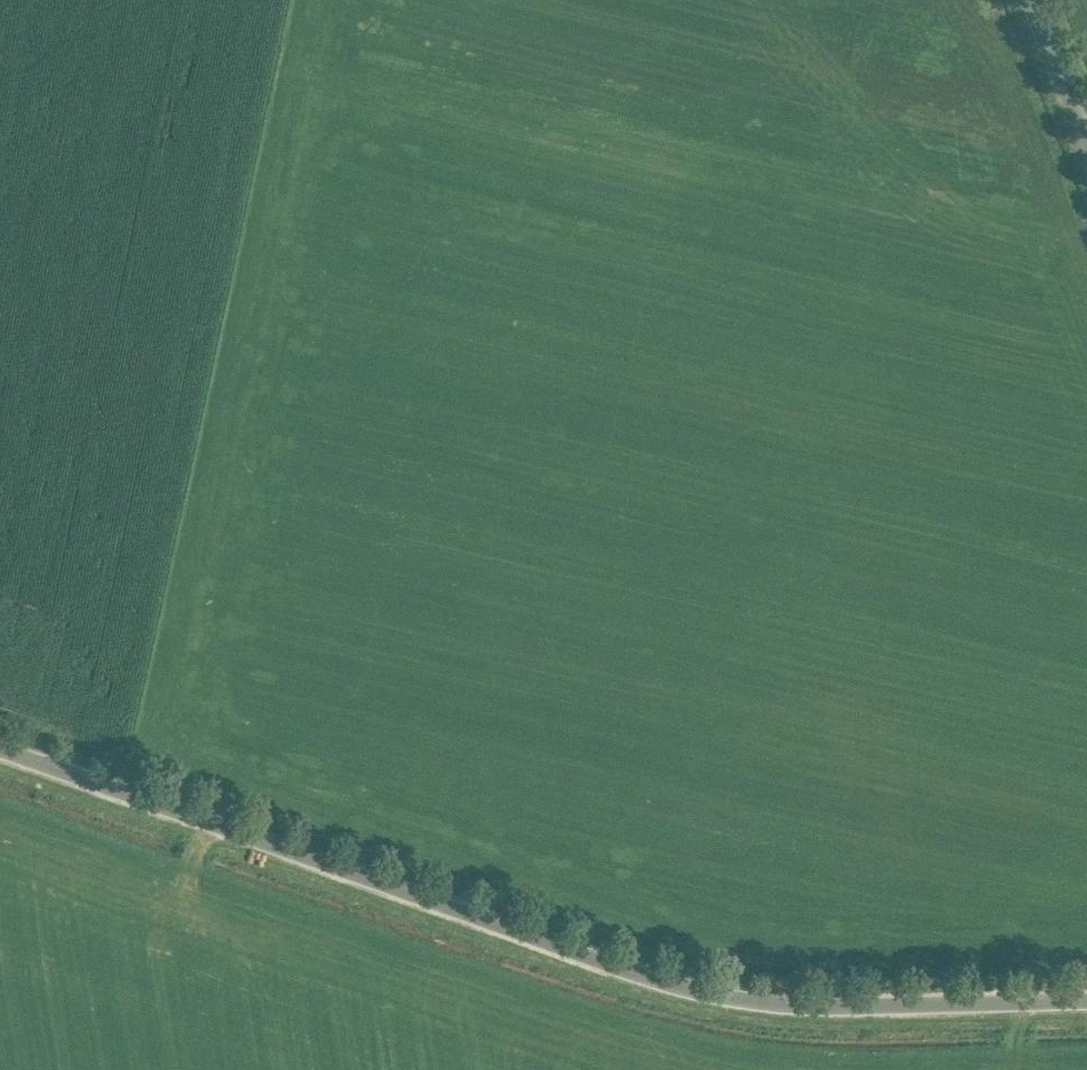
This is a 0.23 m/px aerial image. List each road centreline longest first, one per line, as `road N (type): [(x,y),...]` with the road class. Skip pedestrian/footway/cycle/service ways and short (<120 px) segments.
road 1 (unclassified): [(1086,1000),(819,1005),(689,988),(0,749)]
road 2 (unclassified): [(1086,139),(1031,0)]

